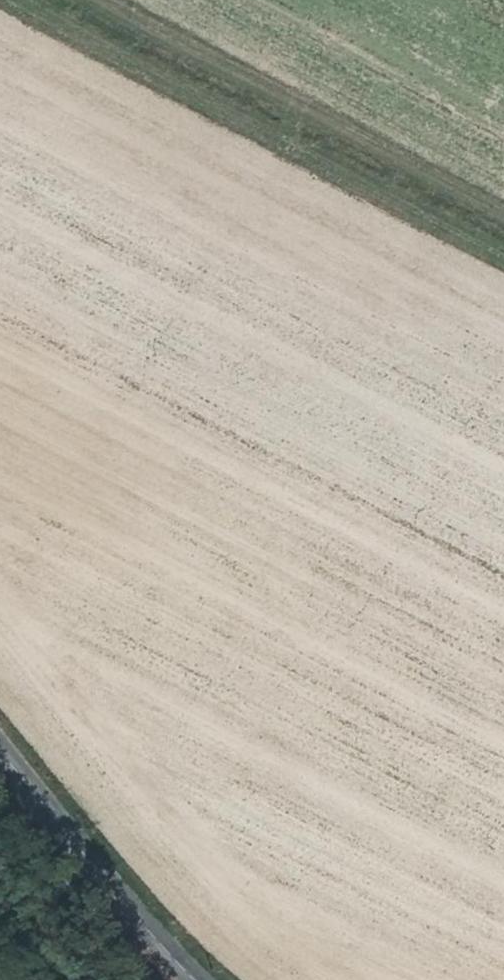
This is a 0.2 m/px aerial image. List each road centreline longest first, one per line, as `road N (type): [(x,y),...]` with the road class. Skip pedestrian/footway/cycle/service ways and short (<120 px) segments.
road 1 (tertiary): [(195,979),(131,917),(0,753)]

